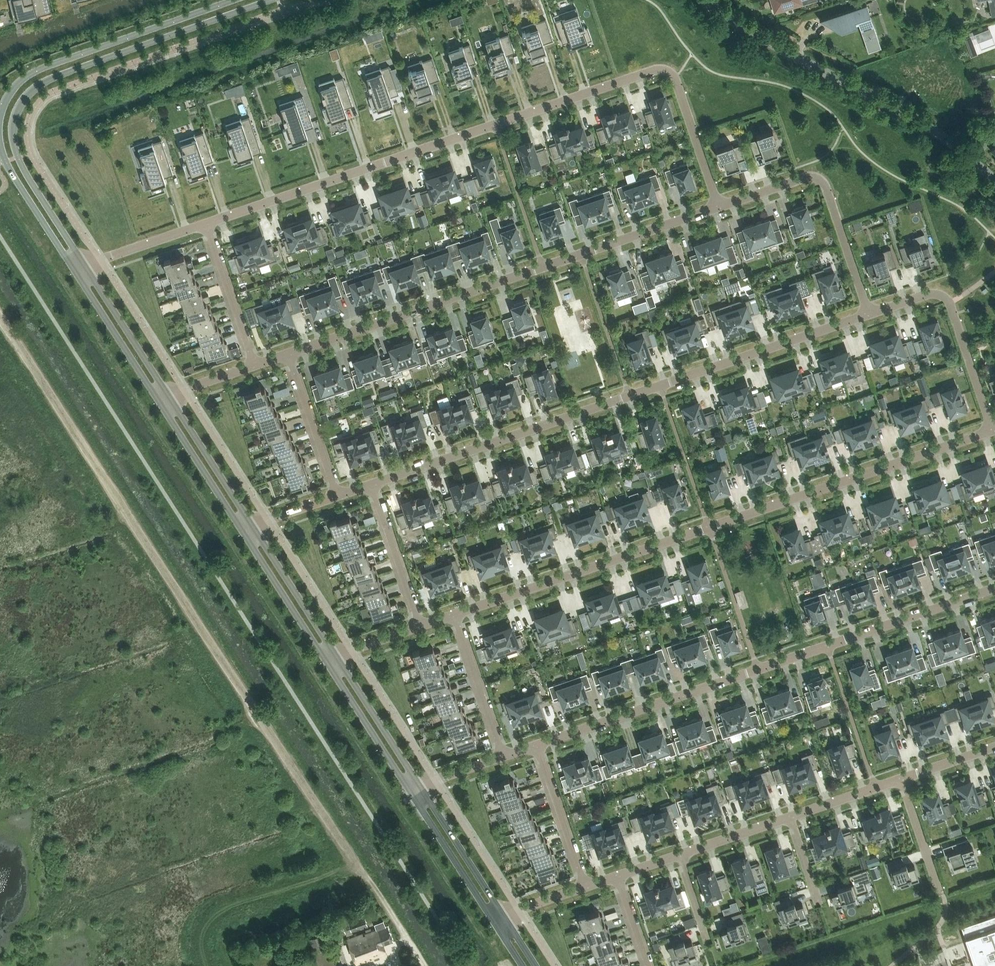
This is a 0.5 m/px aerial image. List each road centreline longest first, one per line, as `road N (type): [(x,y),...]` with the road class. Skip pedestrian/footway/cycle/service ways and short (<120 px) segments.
road 1 (track): [(361,871),(0,316)]
road 2 (residential): [(719,209),(675,80),(655,70),(206,223)]
road 3 (residential): [(992,431),(456,615)]
road 4 (residential): [(869,314),(370,485)]
road 5 (residential): [(536,747),(994,589)]
road 6 (secondary): [(86,266),(18,157),(12,133),(23,101),(61,74),(272,0)]
road 7 (residential): [(719,209),(287,355)]
road 8 (unclassified): [(994,180),(940,134),(700,0)]
road 9 (secondary): [(231,0),(42,67),(21,81),(0,117)]
road 10 (residential): [(869,314),(825,186),(815,178),(719,209)]
road 11 (residential): [(992,431),(949,303),(928,295),(869,314)]
road 12 (secondary): [(76,270),(161,403)]
road 13 (secondary): [(171,398),(86,266)]
road 14 (secondary): [(327,663),(412,795)]
road 15 (secondary): [(422,789),(337,657)]
road 16 (secondary): [(161,403),(244,534)]
road 17 (secondary): [(337,657),(253,527)]
road 18 (secondary): [(412,795),(496,925)]
road 19 (secondary): [(506,918),(422,789)]
road 20 (secondary): [(244,534),(327,663)]
road 21 (secondary): [(253,527),(171,398)]
road 22 (residential): [(504,758),(456,615)]
road 23 (residential): [(336,497),(287,355)]
road 24 (residential): [(254,365),(206,223)]
road 25 (residential): [(420,626),(370,485)]
road 26 (residential): [(536,747),(585,888)]
road 27 (secondary): [(0,150),(76,270)]
road 28 (residential): [(901,780),(942,897)]

